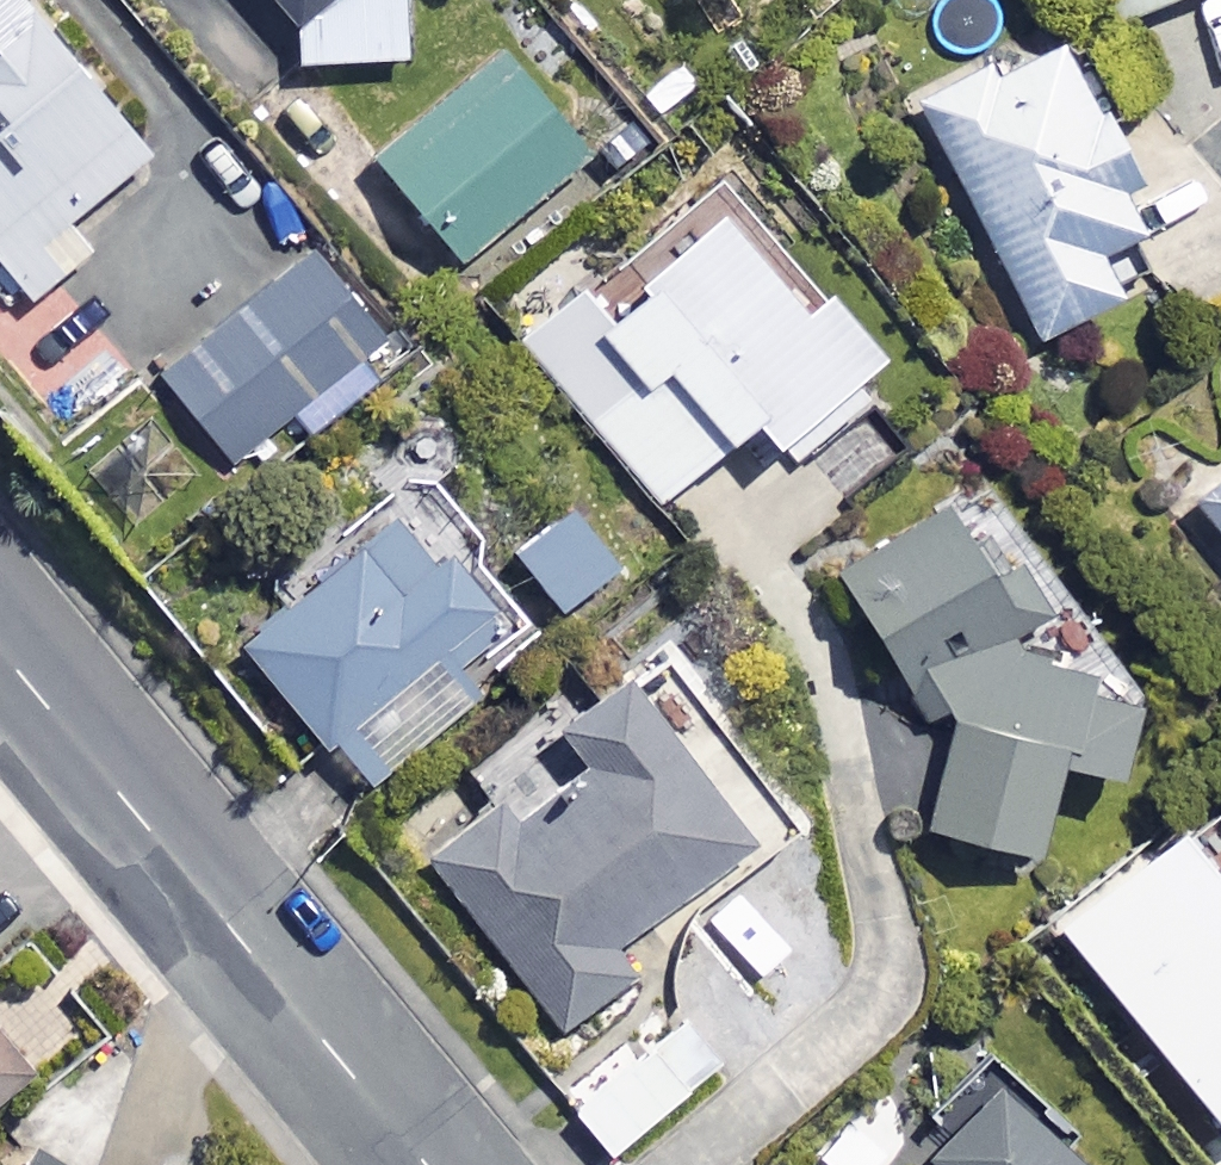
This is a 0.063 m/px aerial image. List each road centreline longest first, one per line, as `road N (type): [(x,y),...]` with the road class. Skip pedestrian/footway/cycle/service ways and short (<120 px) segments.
road 1 (residential): [(0,651),(422,1164)]

